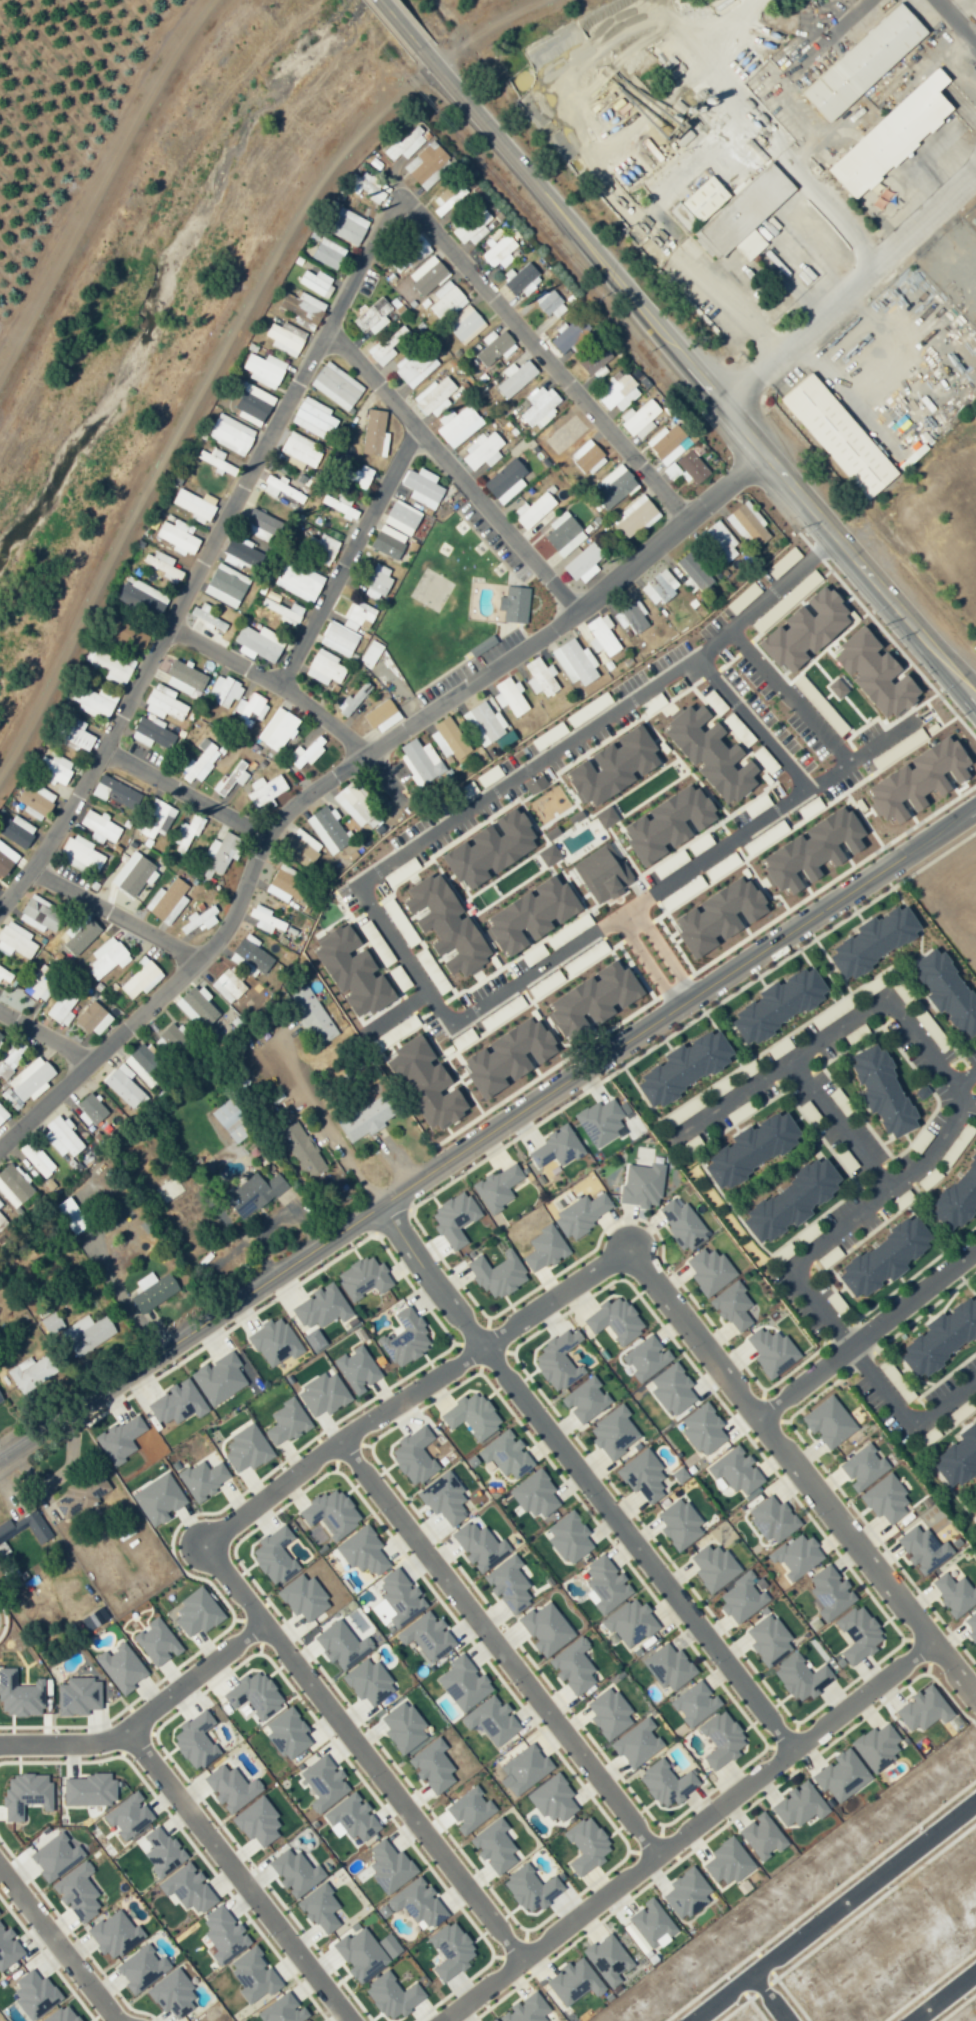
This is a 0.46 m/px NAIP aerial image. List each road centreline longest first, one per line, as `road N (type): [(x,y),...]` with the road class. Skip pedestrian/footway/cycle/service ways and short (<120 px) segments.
road 1 (tertiary): [(0,1452),(975,802)]
road 2 (residential): [(0,1138),(116,1046),(175,987),(202,939),(288,832),(381,736),(493,668),(665,539),(763,453)]
road 3 (secondary): [(975,696),(388,8)]
road 4 (residential): [(0,921),(57,860),(128,745),(215,549),(343,314)]
road 5 (residential): [(930,1642),(443,2020)]
road 6 (residential): [(701,509),(413,192),(343,314)]
road 7 (residential): [(338,1440),(656,1855)]
road 8 (residential): [(206,1548),(521,1960)]
road 9 (residential): [(482,1348),(791,1750)]
road 10 (residential): [(627,1254),(930,1642)]
road 11 (residential): [(584,594),(428,426),(343,314)]
road 12 (residential): [(126,1734),(346,2020)]
road 13 (residential): [(690,2020),(975,1800)]
road 14 (residential): [(719,400),(975,172)]
road 15 (residential): [(482,1348),(338,1440),(206,1548)]
road 16 (residential): [(0,1750),(100,1745),(126,1734),(262,1623)]
road 17 (residential): [(428,426),(290,669)]
road 18 (residential): [(756,1420),(975,1248)]
road 19 (residential): [(186,618),(290,669),(381,736)]
road 20 (residential): [(112,2020),(0,1875)]
road 21 (residential): [(128,745),(288,832)]
road 22 (residential): [(380,1205),(482,1348)]
road 23 (residential): [(627,1254),(482,1348)]
road 24 (residential): [(57,860),(202,939)]
road 25 (residential): [(0,980),(116,1046)]

